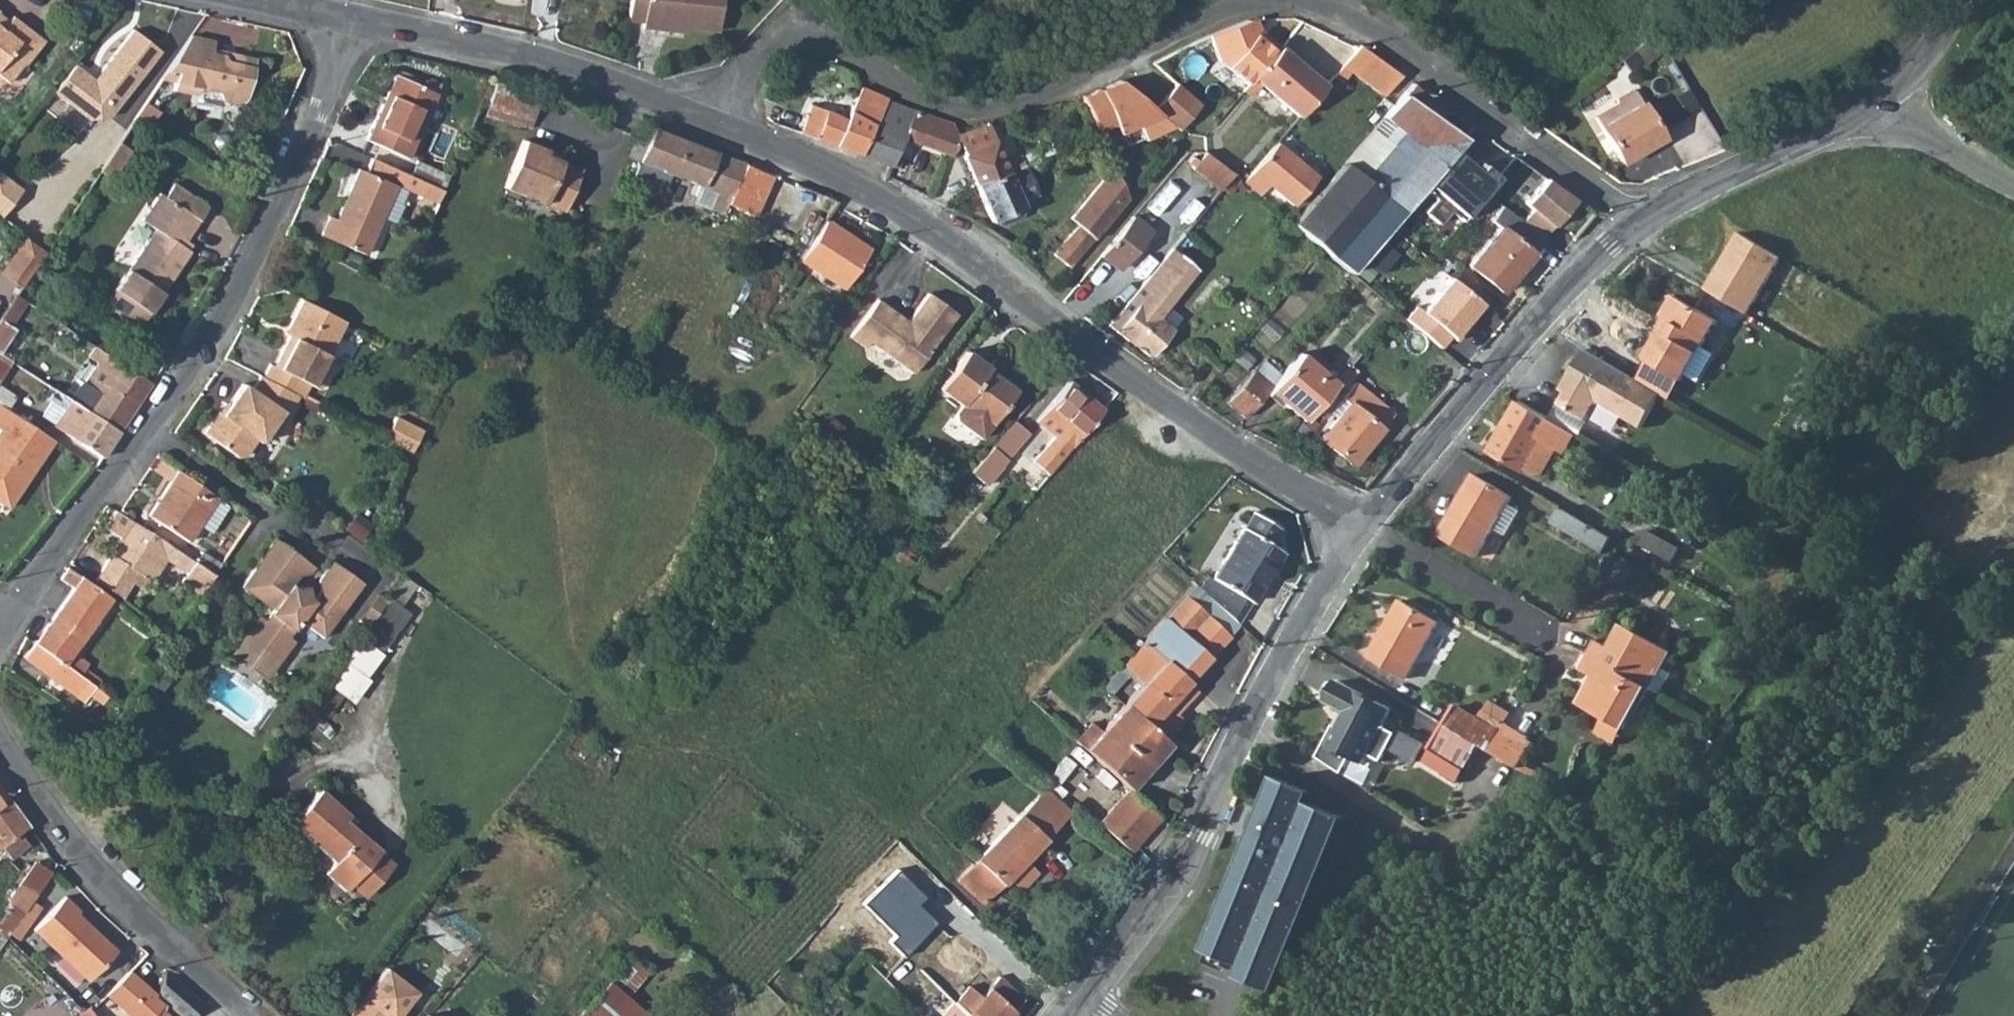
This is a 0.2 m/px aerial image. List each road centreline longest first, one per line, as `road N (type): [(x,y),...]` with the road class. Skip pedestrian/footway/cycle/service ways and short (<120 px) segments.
road 1 (residential): [(701,122),(755,50),(784,36),(827,39),(864,56),(919,101),(972,114),(1079,80),(1227,14),(1306,6),(1338,16),(1637,219)]
road 2 (residential): [(1364,526),(1130,381),(979,255),(880,198),(701,122)]
road 3 (residential): [(0,629),(205,351),(270,234),(360,20)]
road 4 (residential): [(1069,1002),(1187,847),(1304,617),(1364,526)]
road 5 (residential): [(1364,526),(1637,219)]
road 6 (residential): [(0,733),(103,880),(253,1015)]
road 7 (residential): [(701,122),(523,57),(360,20)]
road 8 (residential): [(1637,219),(1878,98)]
road 9 (unclassified): [(1878,98),(2013,186)]
road 10 (residential): [(1878,98),(1941,33),(1960,0)]

